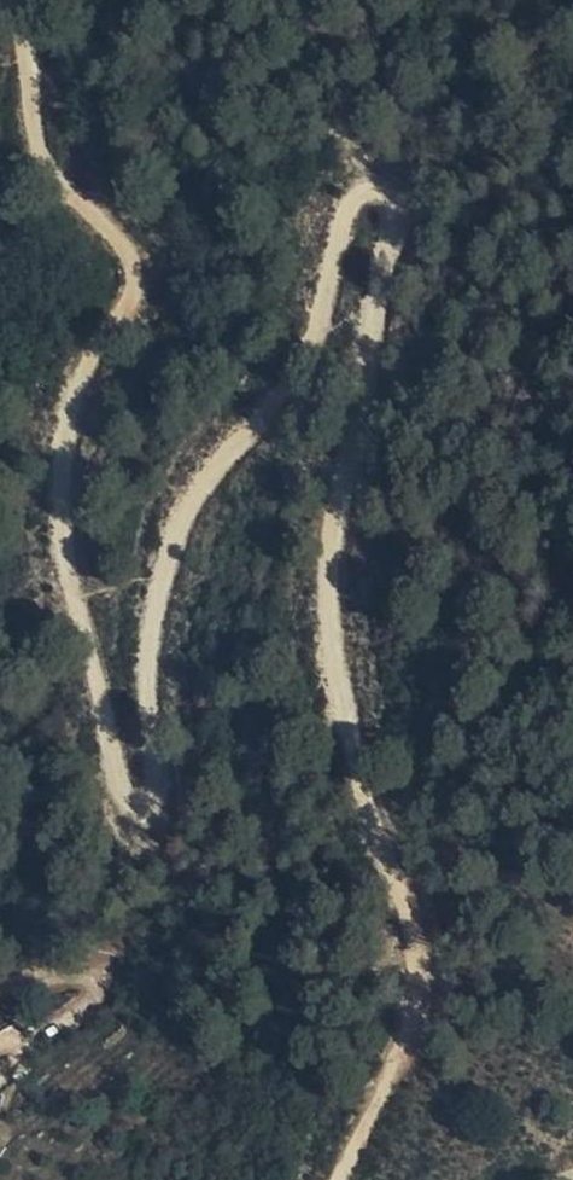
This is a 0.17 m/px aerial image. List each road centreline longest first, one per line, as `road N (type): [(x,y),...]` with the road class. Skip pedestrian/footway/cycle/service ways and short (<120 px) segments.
road 1 (track): [(340,1179),(417,994),(387,828),(326,628),(388,222),(377,204),(336,250),(301,355),(211,491),(162,590),(167,777),(147,796),(123,788),(69,571),(74,440),(133,309),(131,246),(80,197),(46,138),(23,0)]

